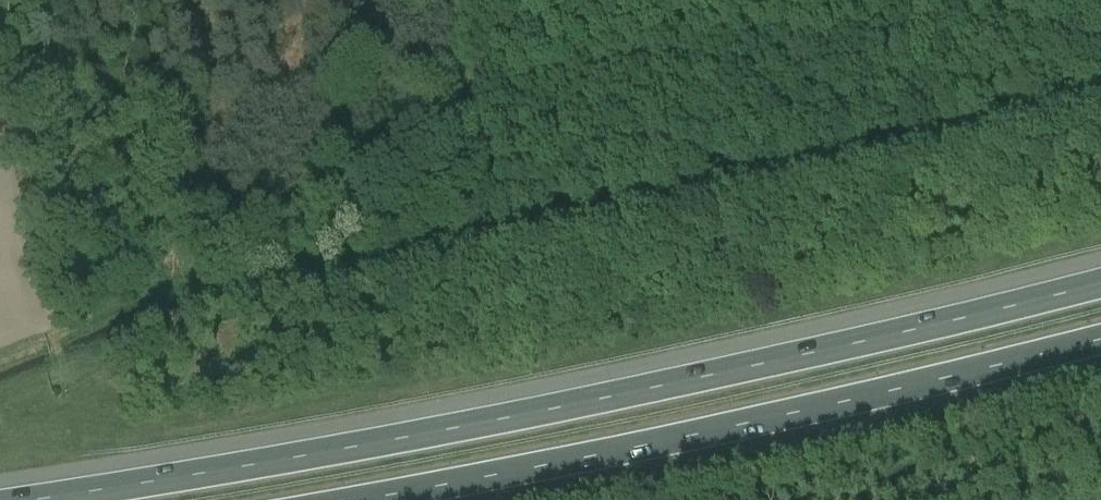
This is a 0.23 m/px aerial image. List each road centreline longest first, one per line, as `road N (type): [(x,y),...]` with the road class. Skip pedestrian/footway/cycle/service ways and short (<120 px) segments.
road 1 (motorway): [(1100,282),(522,414),(33,499)]
road 2 (motorway): [(355,499),(522,471),(1100,339)]

